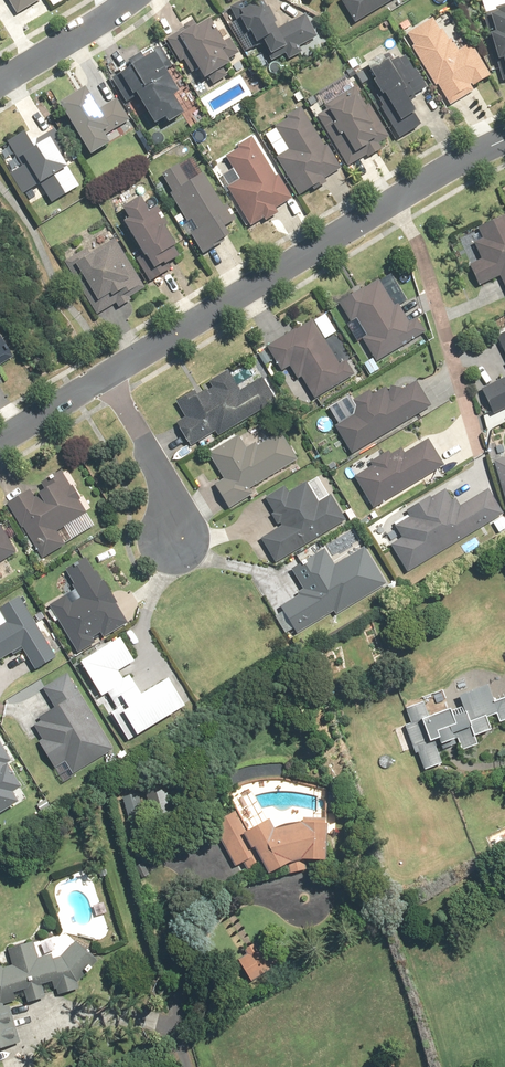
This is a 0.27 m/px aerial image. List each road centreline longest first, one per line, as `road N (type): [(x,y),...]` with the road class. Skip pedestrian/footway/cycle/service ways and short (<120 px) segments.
road 1 (residential): [(504,141),(108,384)]
road 2 (residential): [(108,384),(167,485),(174,541)]
road 3 (residential): [(0,83),(133,0)]
road 4 (residential): [(108,384),(0,447)]

